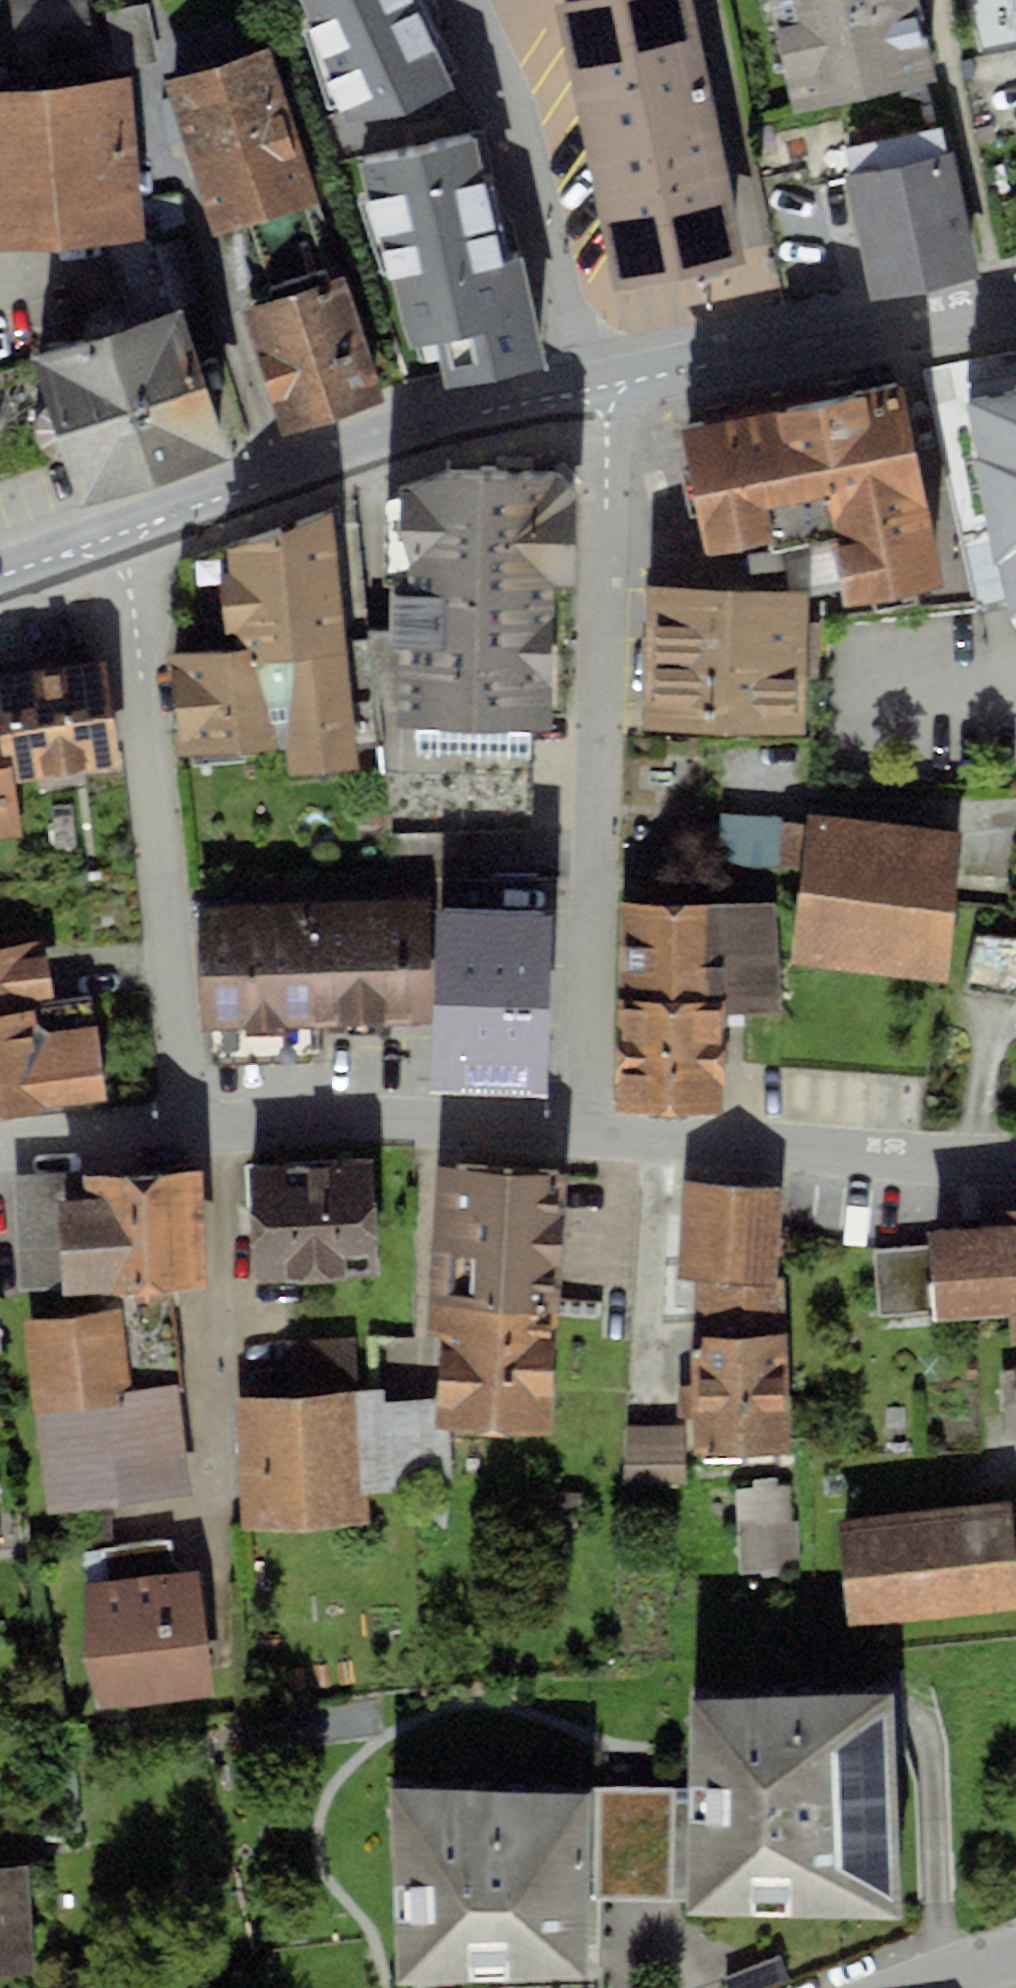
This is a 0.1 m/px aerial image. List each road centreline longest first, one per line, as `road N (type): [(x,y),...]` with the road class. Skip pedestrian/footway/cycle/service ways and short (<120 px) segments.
road 1 (residential): [(591,1133),(602,903),(607,425),(601,388)]
road 2 (residential): [(116,536),(142,673),(182,1127)]
road 3 (tertiary): [(116,536),(410,432),(585,391)]
road 4 (residential): [(591,1133),(1015,1161)]
road 5 (tertiary): [(601,388),(1015,304)]
road 6 (residential): [(182,1127),(371,1118),(591,1133)]
road 7 (residential): [(585,391),(486,0)]
road 8 (residential): [(0,1146),(182,1127)]
road 9 (tertiary): [(0,577),(116,536)]

